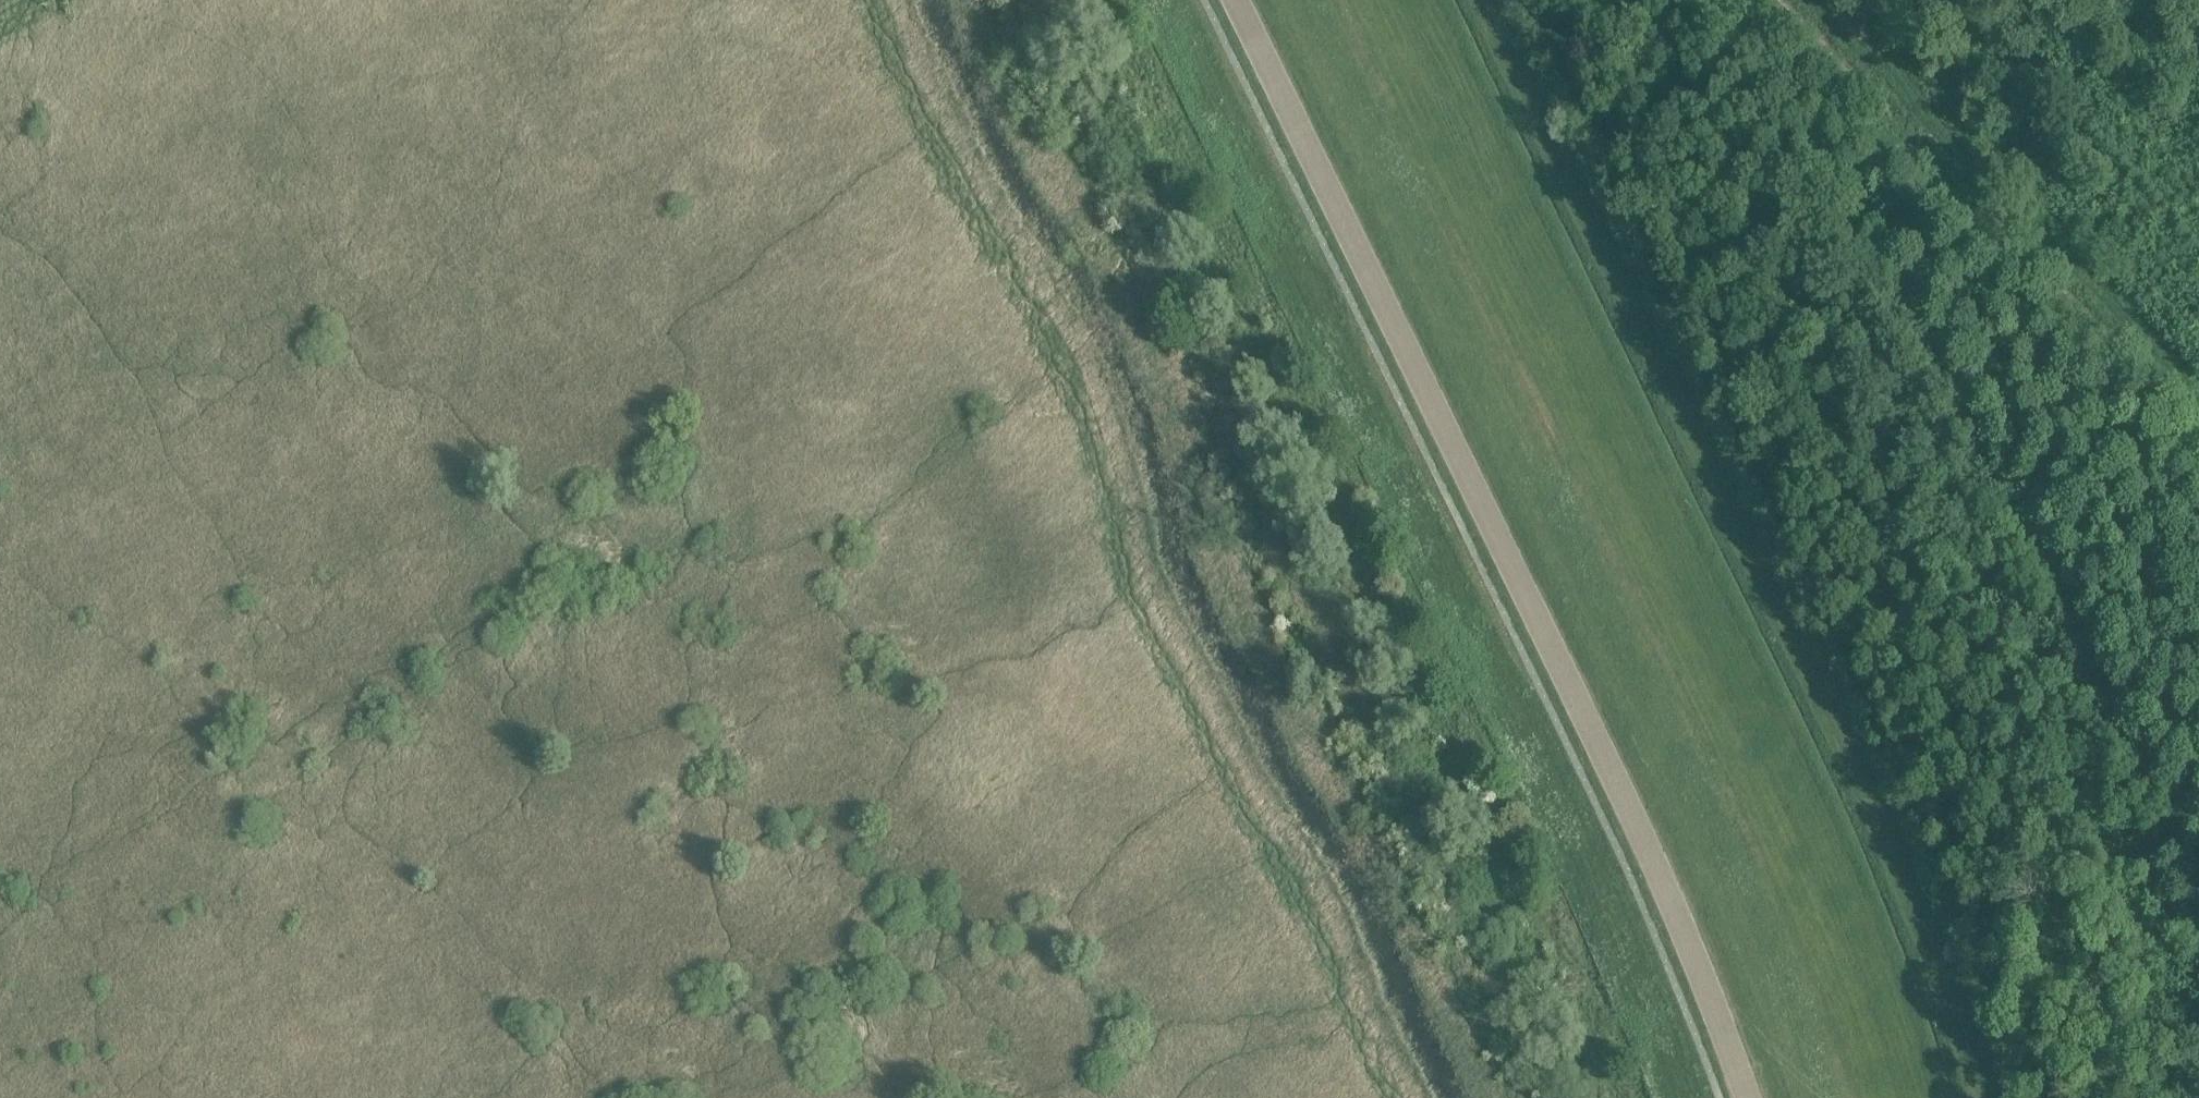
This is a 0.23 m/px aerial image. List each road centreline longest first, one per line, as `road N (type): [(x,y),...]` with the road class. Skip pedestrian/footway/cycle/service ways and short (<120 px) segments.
road 1 (tertiary): [(1750,1097),(1633,814),(1238,0)]

